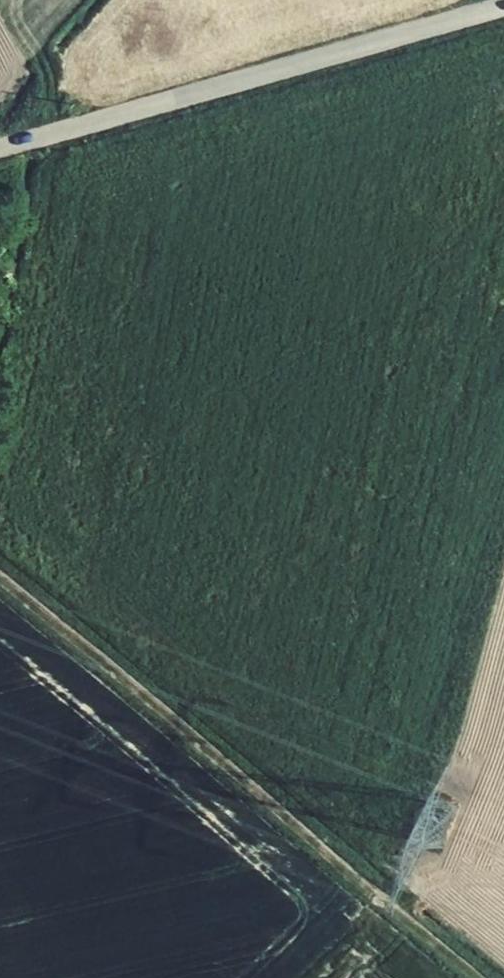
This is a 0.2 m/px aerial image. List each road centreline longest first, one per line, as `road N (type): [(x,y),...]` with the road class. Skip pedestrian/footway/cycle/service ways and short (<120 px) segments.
road 1 (track): [(481,977),(0,575)]
road 2 (residential): [(0,145),(503,4)]

